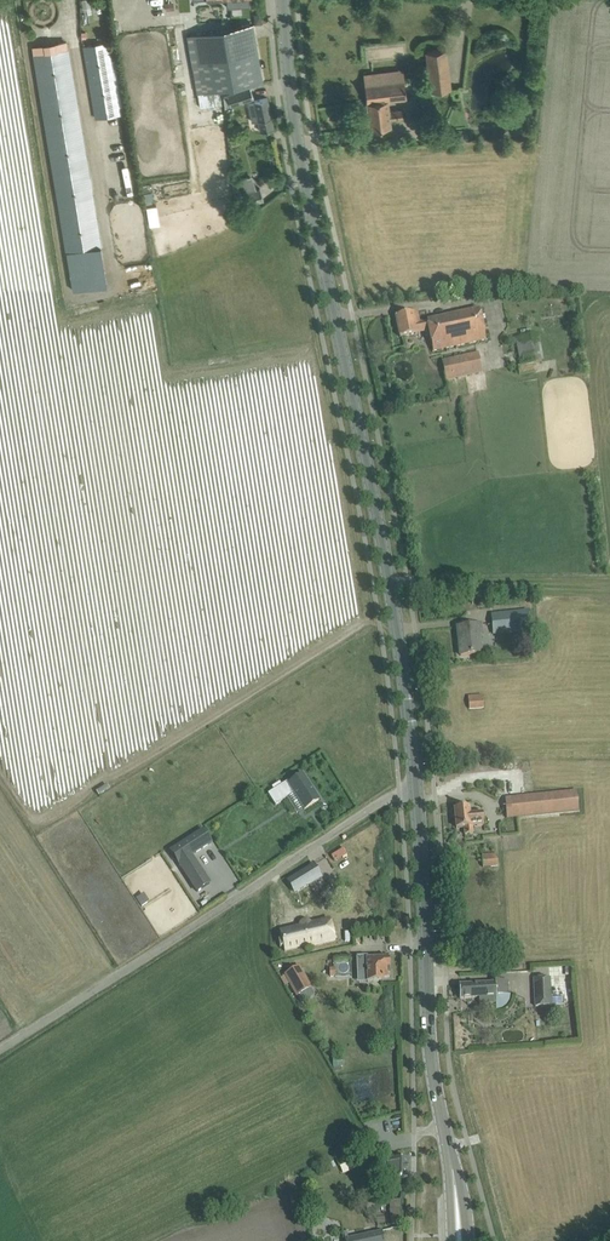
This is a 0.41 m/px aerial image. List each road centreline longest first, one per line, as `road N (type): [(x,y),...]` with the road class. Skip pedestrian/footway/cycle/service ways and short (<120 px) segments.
road 1 (secondary): [(283,0),(292,106),(393,593),(415,792)]
road 2 (unclassified): [(0,1049),(400,792),(415,792)]
road 3 (secondary): [(415,792),(433,1070),(460,1225)]

